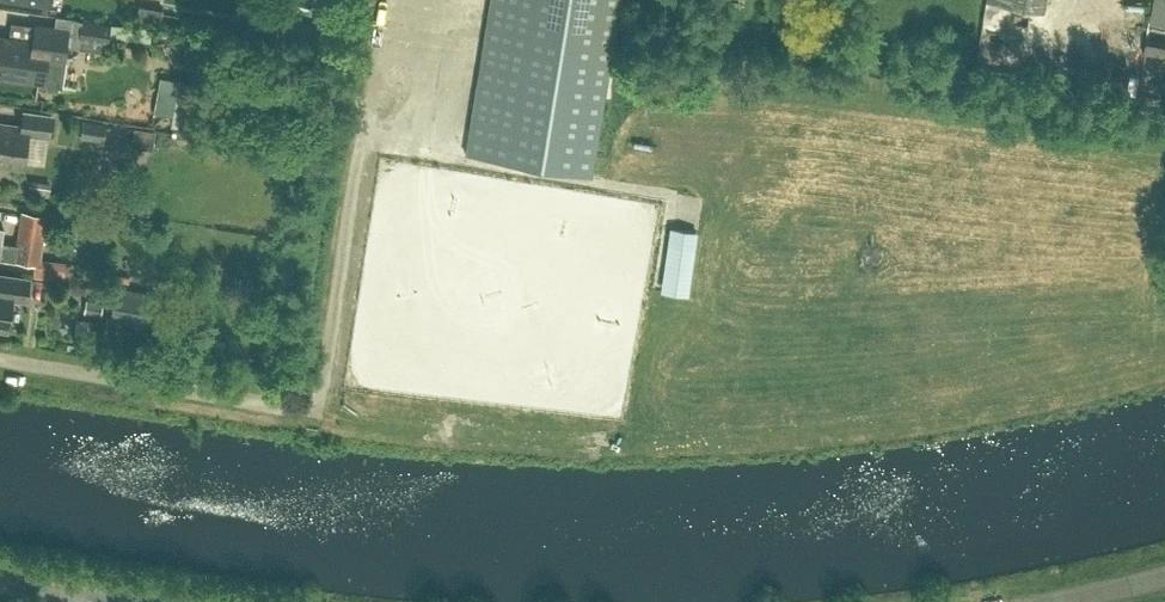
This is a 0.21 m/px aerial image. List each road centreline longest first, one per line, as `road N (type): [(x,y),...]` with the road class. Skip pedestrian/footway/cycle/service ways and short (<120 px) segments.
road 1 (residential): [(0,359),(271,406),(309,403)]
road 2 (unclassified): [(0,581),(136,601)]

